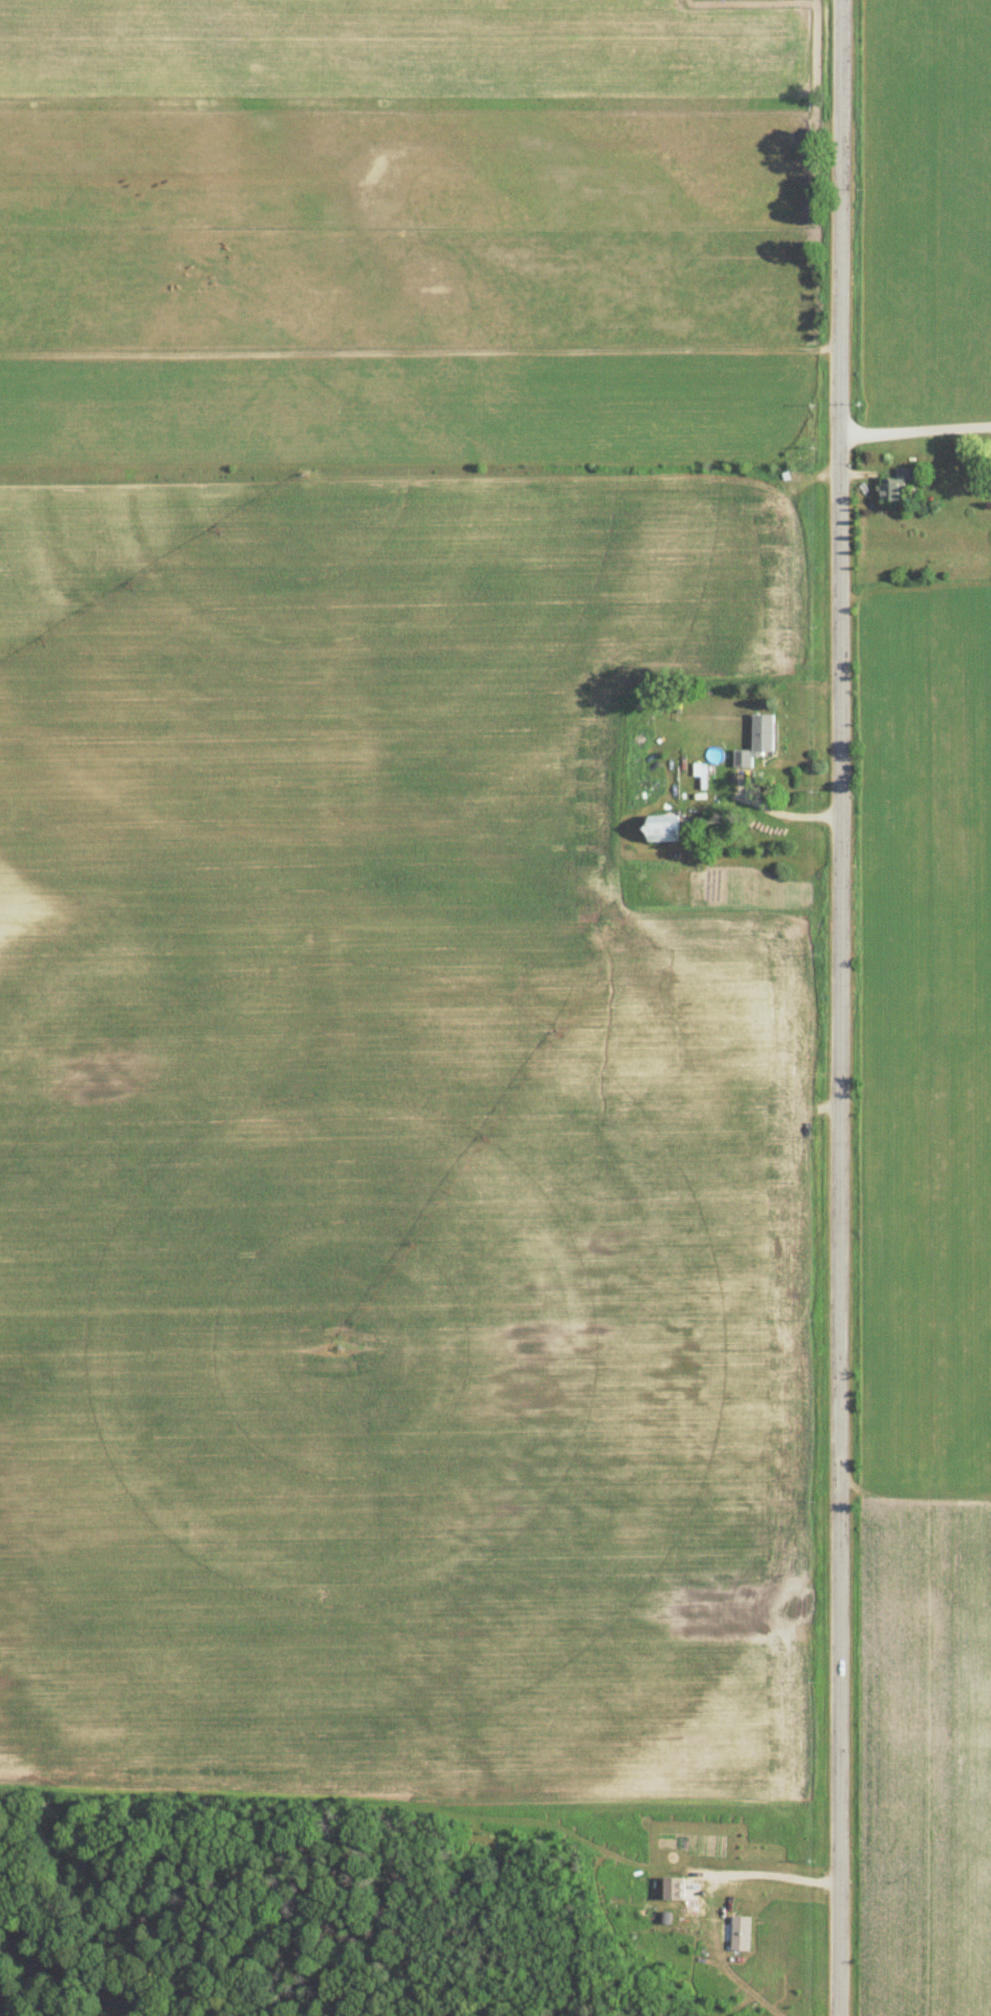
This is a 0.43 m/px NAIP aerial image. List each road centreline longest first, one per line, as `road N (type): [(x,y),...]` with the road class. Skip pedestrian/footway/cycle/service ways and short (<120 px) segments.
road 1 (residential): [(839,2015),(842,0)]

